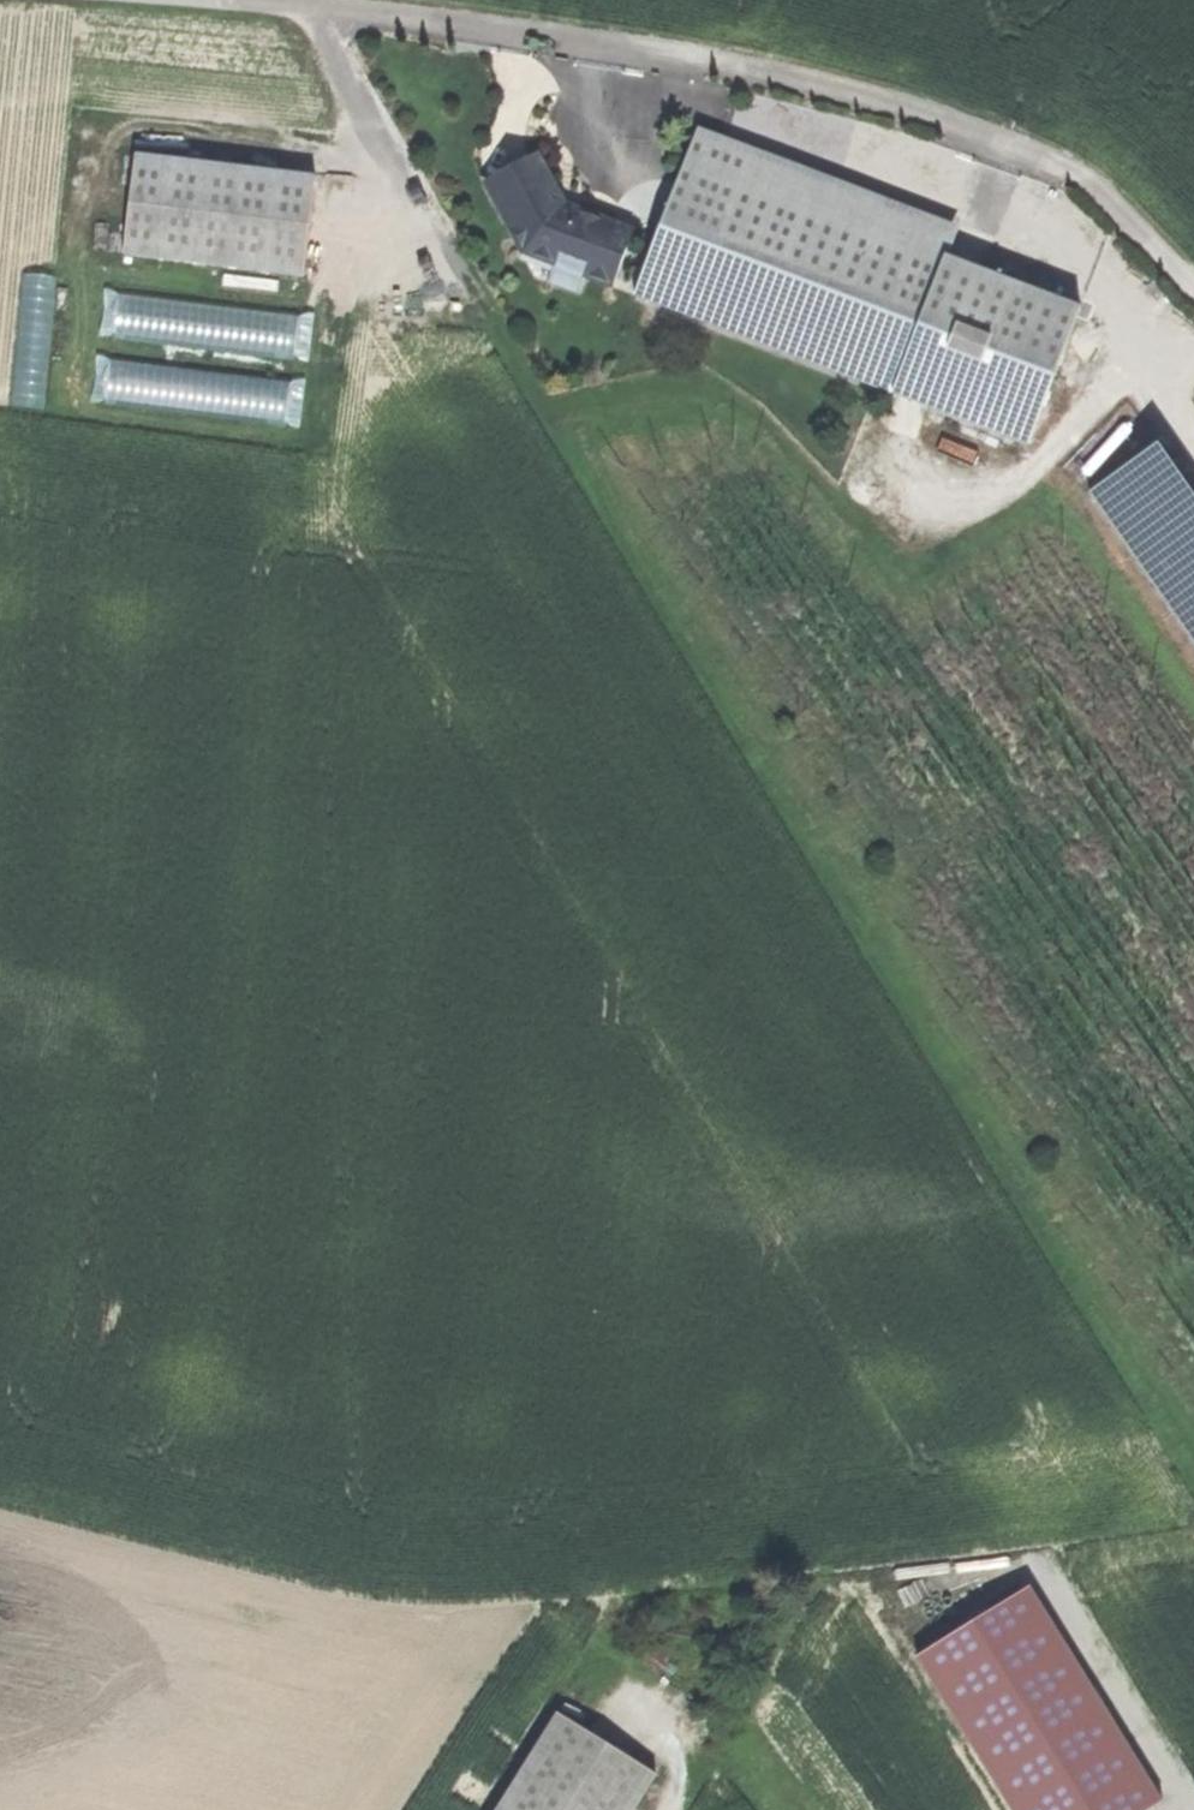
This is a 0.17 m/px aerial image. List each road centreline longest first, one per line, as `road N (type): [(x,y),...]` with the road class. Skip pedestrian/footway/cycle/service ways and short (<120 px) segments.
road 1 (track): [(1193,294),(1072,172),(954,125),(679,52),(169,0)]

